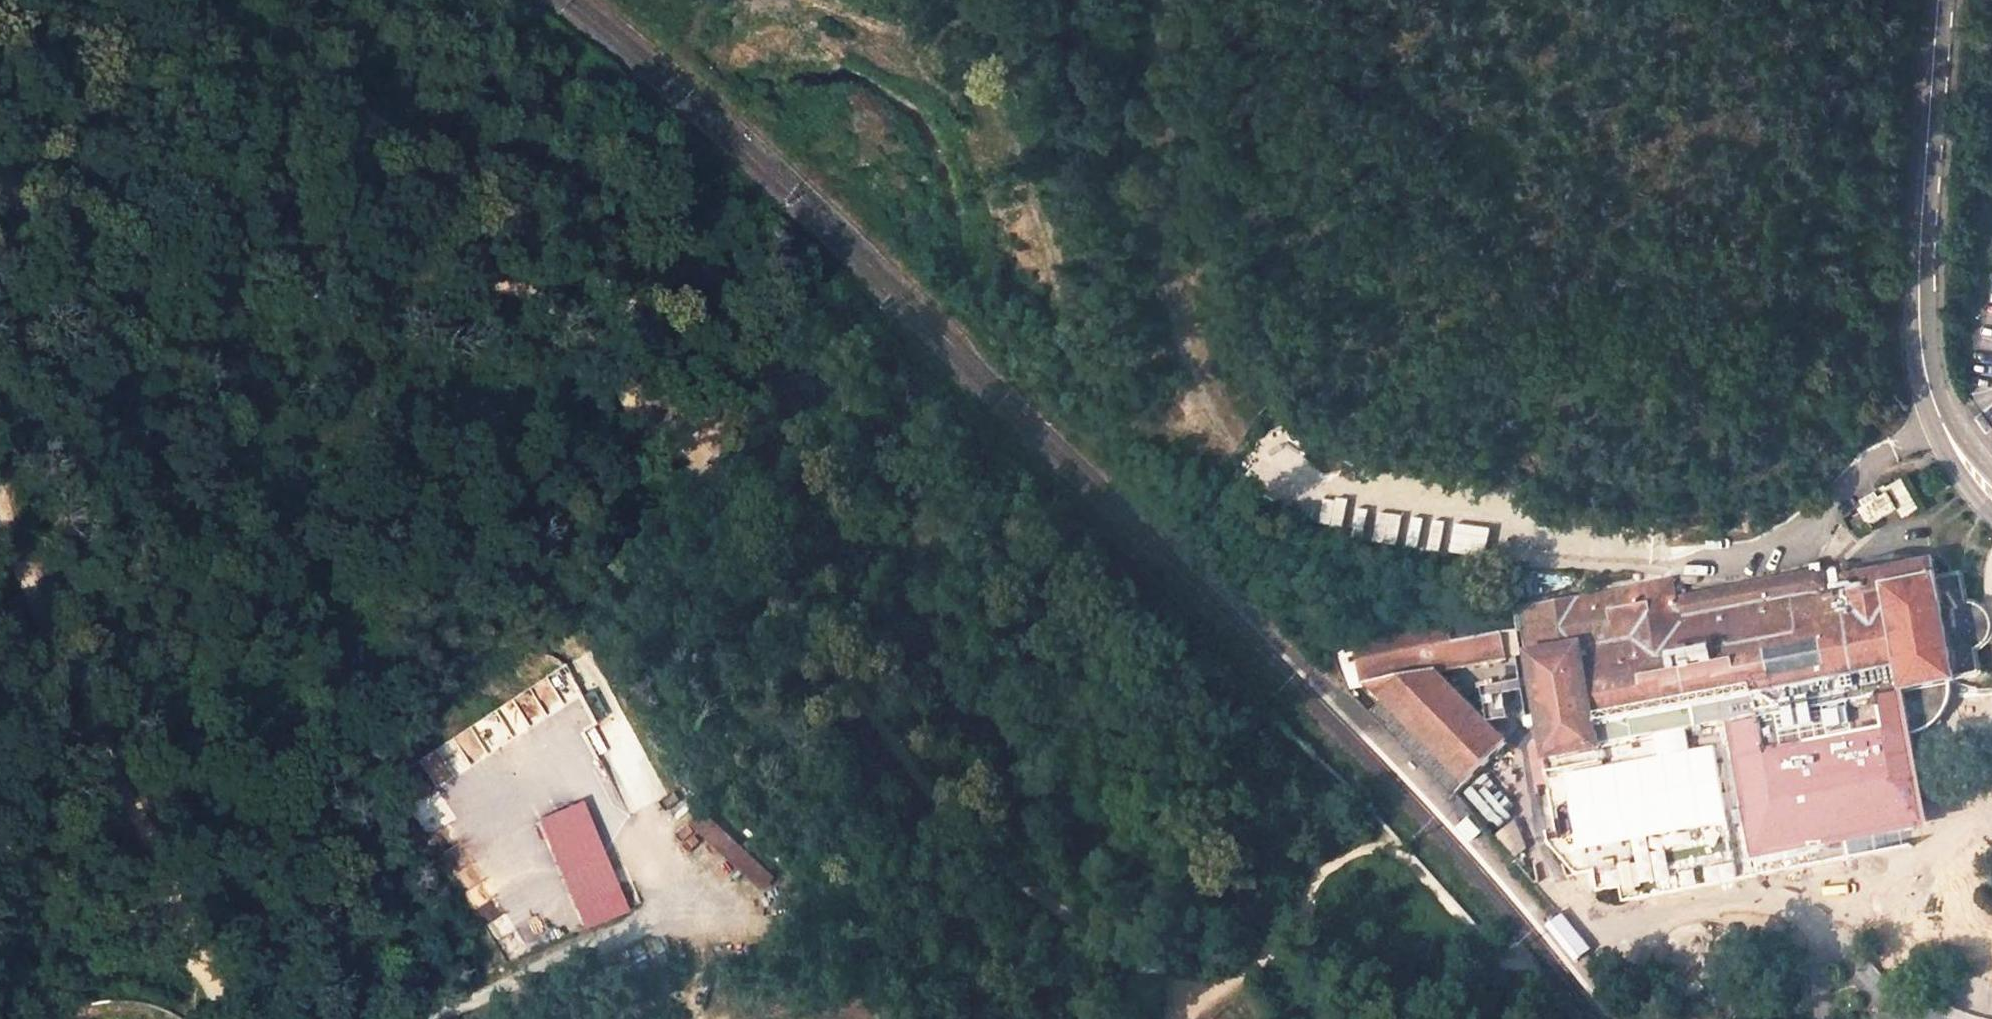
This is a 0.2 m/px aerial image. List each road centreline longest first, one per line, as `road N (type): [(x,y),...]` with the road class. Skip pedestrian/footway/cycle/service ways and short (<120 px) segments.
road 1 (track): [(696,446),(747,543),(965,835),(1096,939),(1201,1004),(1259,964)]
road 2 (track): [(1582,553),(1498,541),(1344,502),(1275,473),(1235,444),(1184,354),(1173,291),(1164,0)]
road 3 (track): [(0,184),(111,256),(212,294),(262,302),(445,271),(510,285),(564,313),(672,445),(696,446)]
road 4 (track): [(696,446),(711,418),(691,366),(634,312),(427,158),(177,0)]
road 5 (track): [(1235,444),(1147,429),(1081,360),(1047,234),(969,67),(862,0)]
road 6 (track): [(433,1018),(666,913),(617,817),(589,787),(562,781),(512,804),(506,828),(540,907)]
road 7 (track): [(232,1018),(0,515)]
road 8 (tertiary): [(1942,422),(1924,370),(1918,285),(1940,0)]
road 9 (unclassified): [(1942,422),(1869,463),(1831,507),(1754,553),(1706,563),(1582,553)]
road 10 (track): [(197,947),(0,844)]

